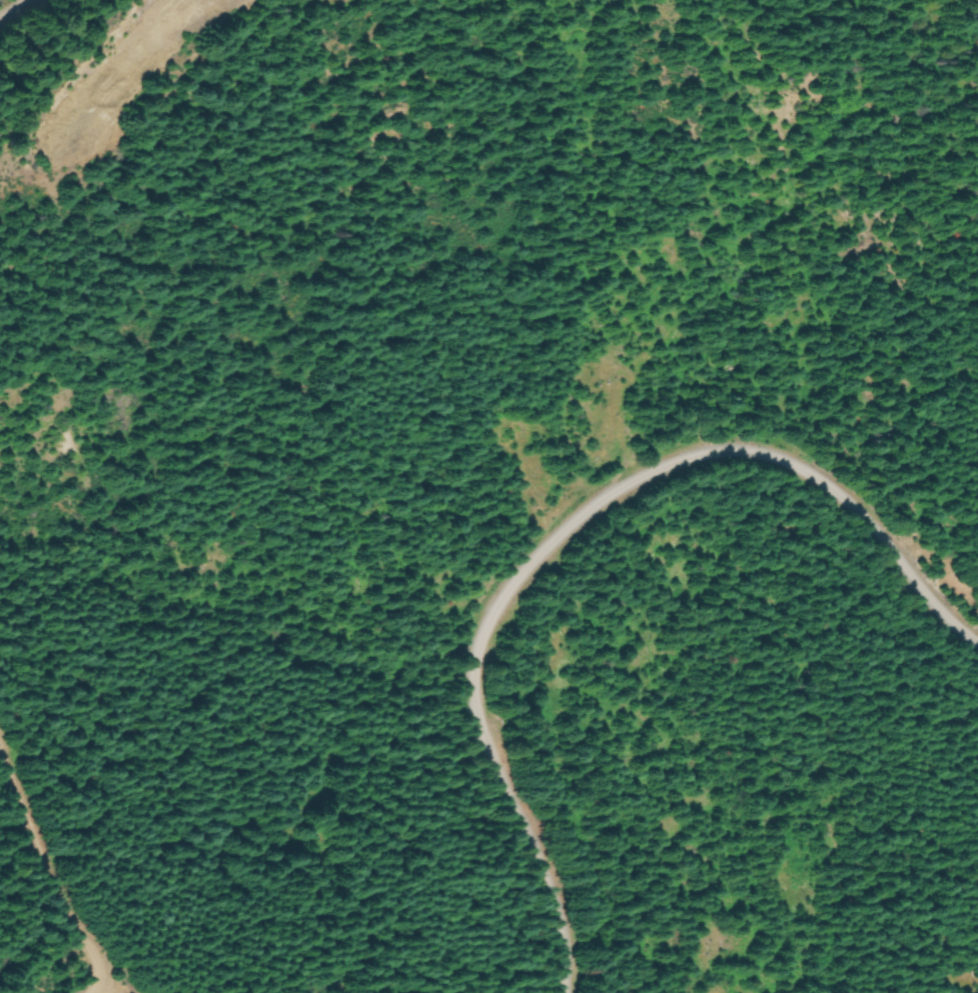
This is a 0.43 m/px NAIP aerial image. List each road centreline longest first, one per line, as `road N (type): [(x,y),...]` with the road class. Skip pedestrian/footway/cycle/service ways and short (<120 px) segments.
road 1 (residential): [(565,992),(555,898),(472,704),(493,619),(557,539),(649,477),(696,458),(752,457),(784,466),(842,502),(927,601),(977,645)]
road 2 (track): [(0,729),(90,933),(100,992)]

